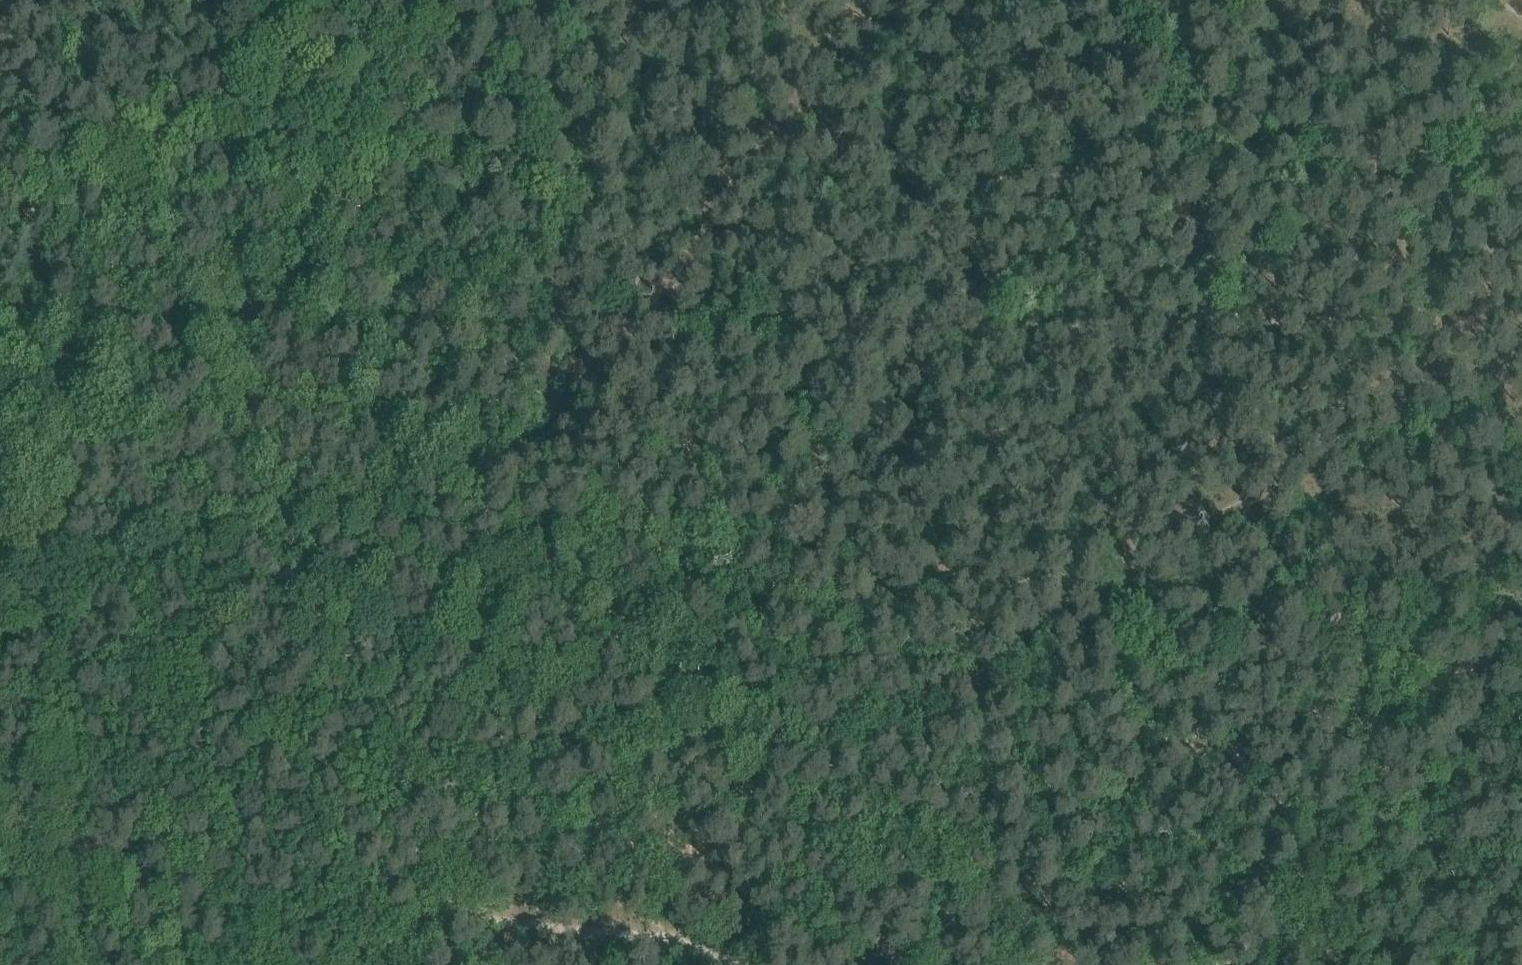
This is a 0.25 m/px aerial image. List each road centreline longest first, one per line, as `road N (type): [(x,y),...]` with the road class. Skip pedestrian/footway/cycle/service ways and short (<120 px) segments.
road 1 (track): [(0,333),(1521,327)]
road 2 (track): [(405,964),(604,907),(628,915),(682,964)]
road 3 (track): [(67,864),(347,964)]

